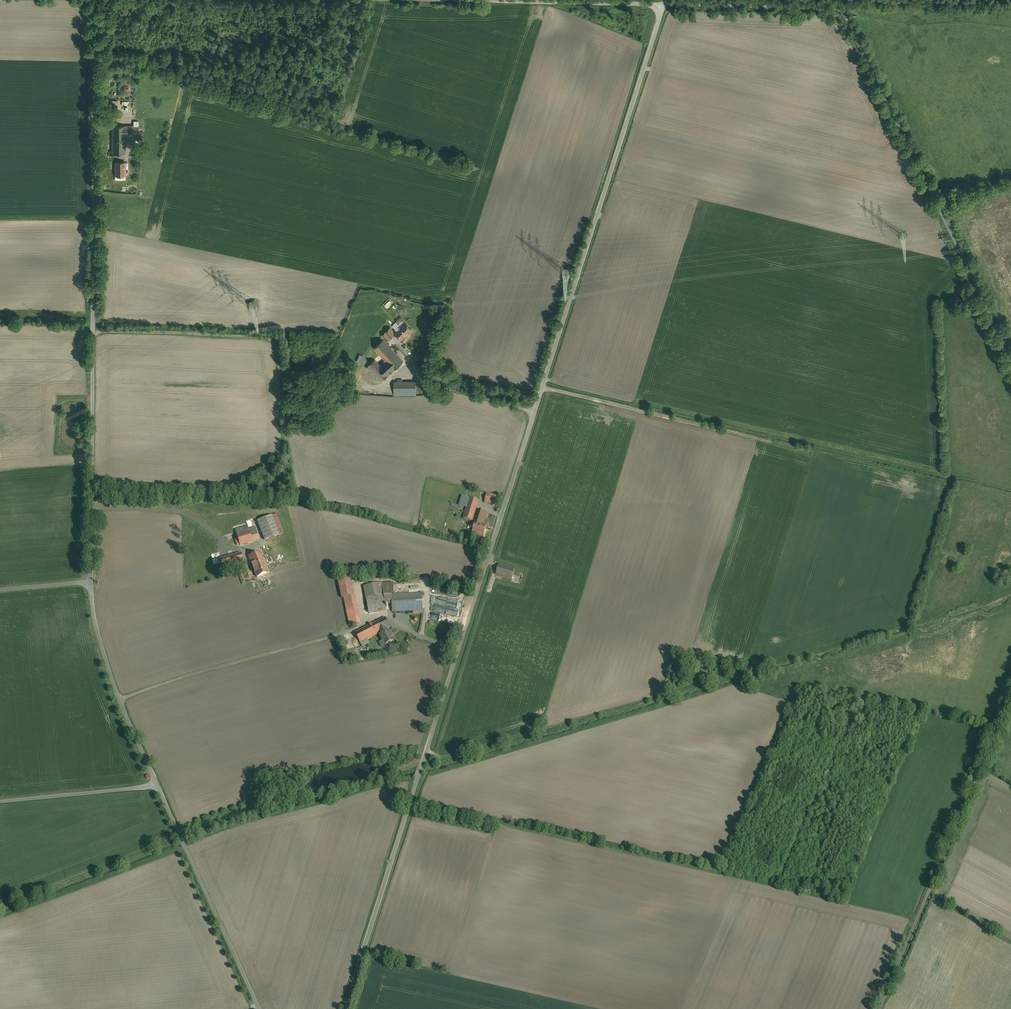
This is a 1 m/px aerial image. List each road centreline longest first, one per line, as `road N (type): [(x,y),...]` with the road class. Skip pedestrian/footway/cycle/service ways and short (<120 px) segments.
road 1 (unclassified): [(345,1008),(664,4)]
road 2 (unclassified): [(94,0),(90,583)]
road 3 (track): [(1010,354),(841,10)]
road 4 (track): [(1010,694),(880,1008)]
road 5 (track): [(427,751),(453,755),(739,669)]
road 6 (track): [(410,804),(712,871)]
road 7 (track): [(542,388),(815,452)]
road 8 (track): [(93,332),(261,338),(276,347),(282,371),(324,380)]
road 9 (unclassified): [(260,1008),(157,786)]
road 10 (unclassified): [(157,786),(113,683),(90,583)]
road 11 (track): [(664,4),(841,10)]
road 12 (track): [(1010,3),(857,0),(841,10)]
road 13 (unclassified): [(494,0),(664,4)]
road 14 (unclassified): [(157,786),(0,802)]

